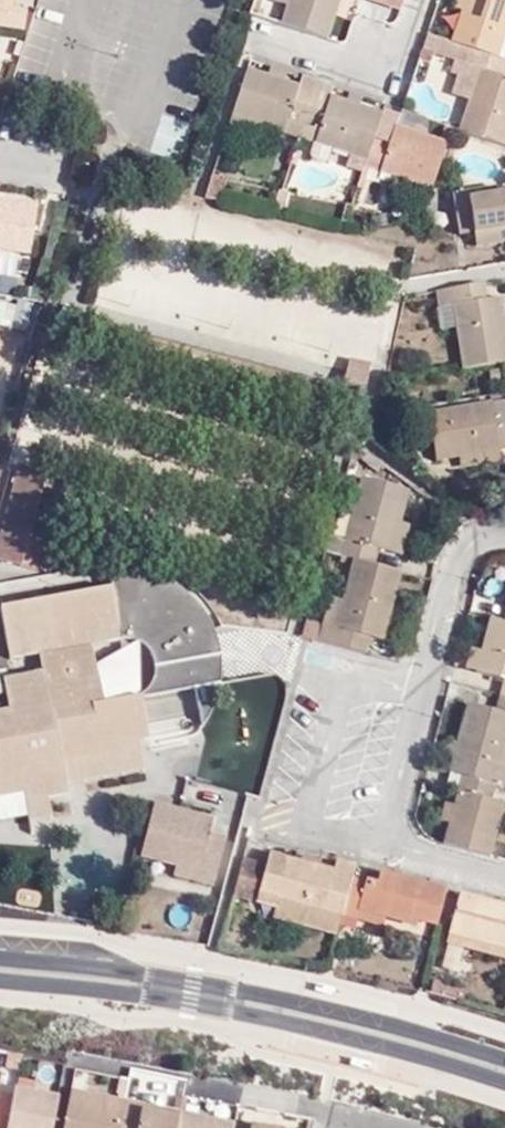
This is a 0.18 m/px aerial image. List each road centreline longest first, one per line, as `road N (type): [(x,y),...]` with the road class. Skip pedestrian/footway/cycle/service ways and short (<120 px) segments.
road 1 (secondary): [(0,980),(190,1001),(504,1082)]
road 2 (secondary): [(504,1059),(238,989),(0,958)]
road 3 (residential): [(504,545),(473,559),(451,584),(378,843),(504,876)]
road 4 (residential): [(419,0),(389,75),(259,37)]

